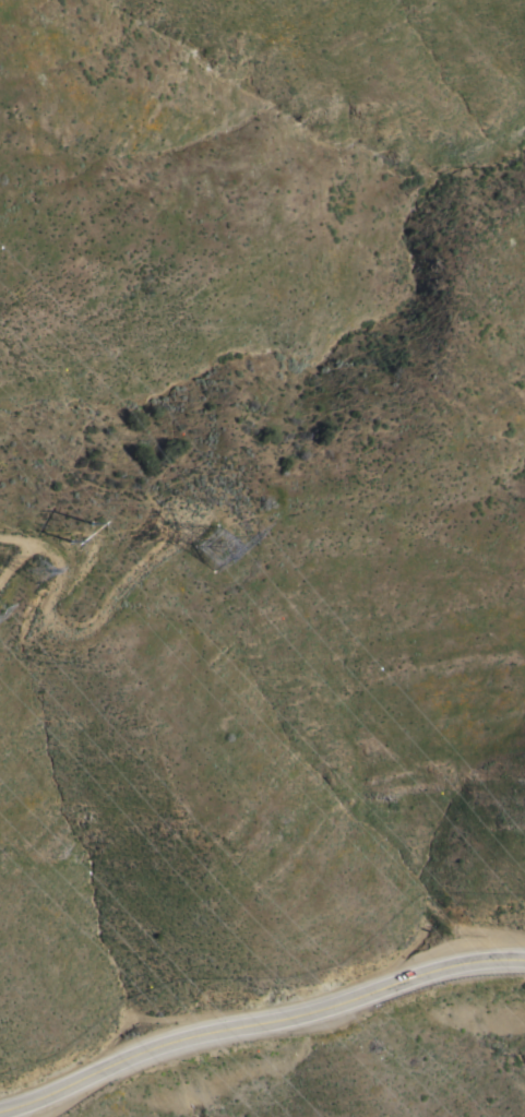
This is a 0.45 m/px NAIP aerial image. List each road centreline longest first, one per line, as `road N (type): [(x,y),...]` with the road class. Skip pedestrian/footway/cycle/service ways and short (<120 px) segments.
road 1 (secondary): [(524,961),(474,961),(319,1011),(180,1038),(0,1111)]

